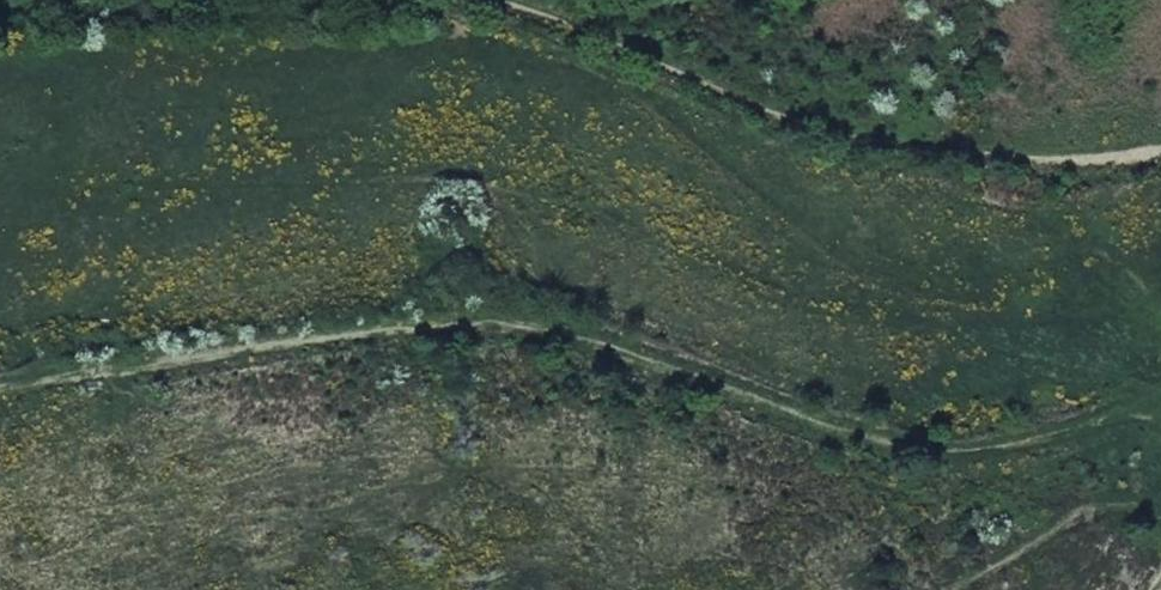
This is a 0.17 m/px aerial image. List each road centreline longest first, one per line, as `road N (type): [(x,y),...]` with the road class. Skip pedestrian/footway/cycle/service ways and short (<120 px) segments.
road 1 (track): [(1160,399),(1050,439),(926,450),(559,329),(499,324),(393,328),(0,390)]
road 2 (track): [(1160,152),(1057,159),(795,116),(517,0)]

